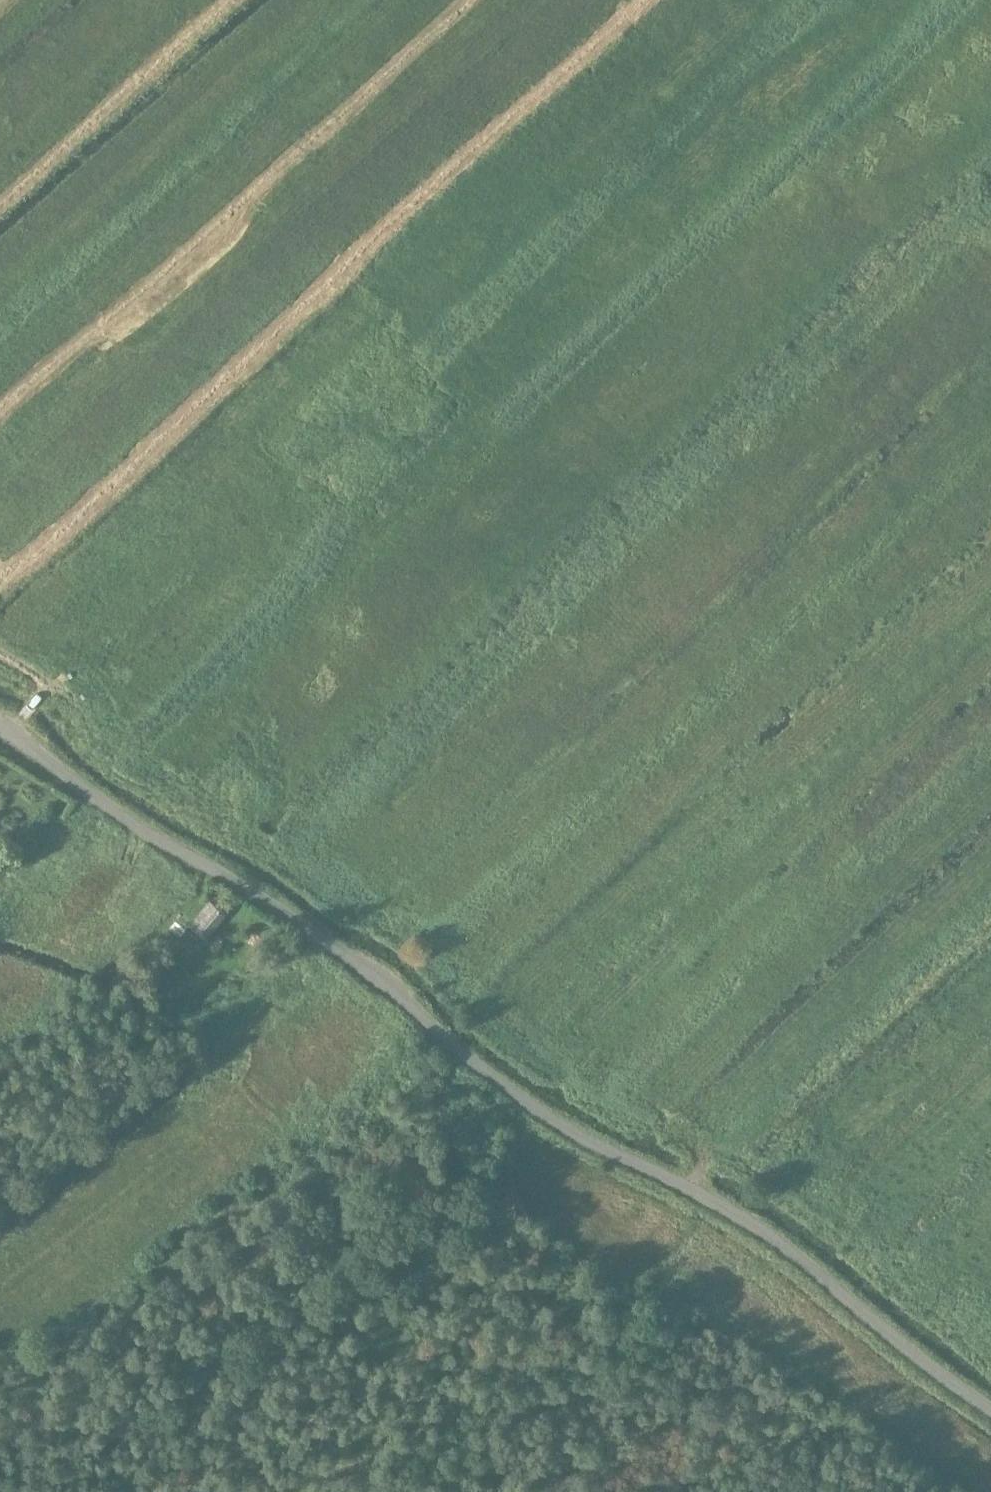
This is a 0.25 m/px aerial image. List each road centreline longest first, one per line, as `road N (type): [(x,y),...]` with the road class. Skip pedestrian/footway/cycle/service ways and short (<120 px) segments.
road 1 (tertiary): [(990,1410),(753,1225),(539,1113),(376,978),(0,731)]

